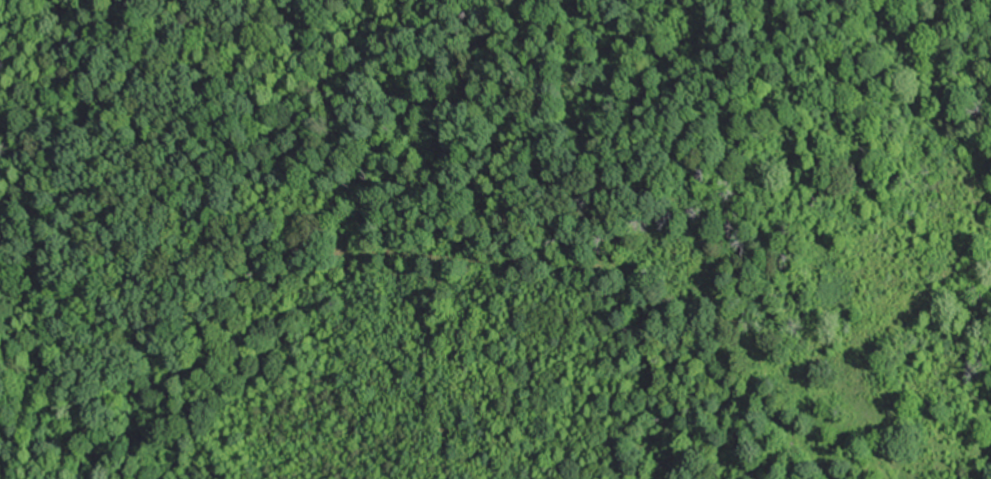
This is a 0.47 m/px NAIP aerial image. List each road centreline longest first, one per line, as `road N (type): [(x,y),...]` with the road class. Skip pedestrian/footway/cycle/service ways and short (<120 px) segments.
road 1 (residential): [(57,125),(17,52),(17,0)]

